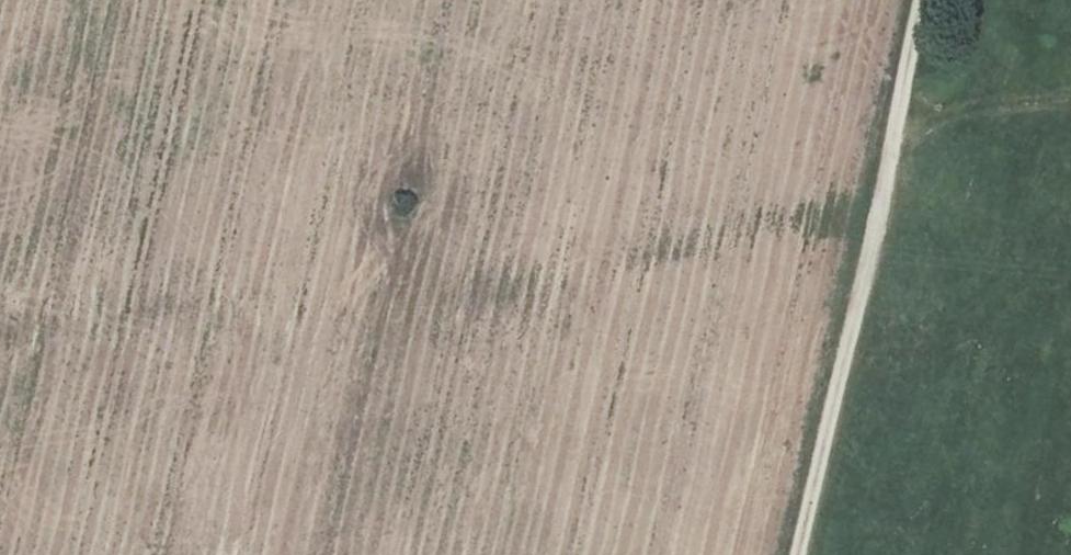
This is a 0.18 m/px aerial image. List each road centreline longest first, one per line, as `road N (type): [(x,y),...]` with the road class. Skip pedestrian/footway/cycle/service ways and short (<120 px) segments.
road 1 (track): [(798,554),(921,0)]

